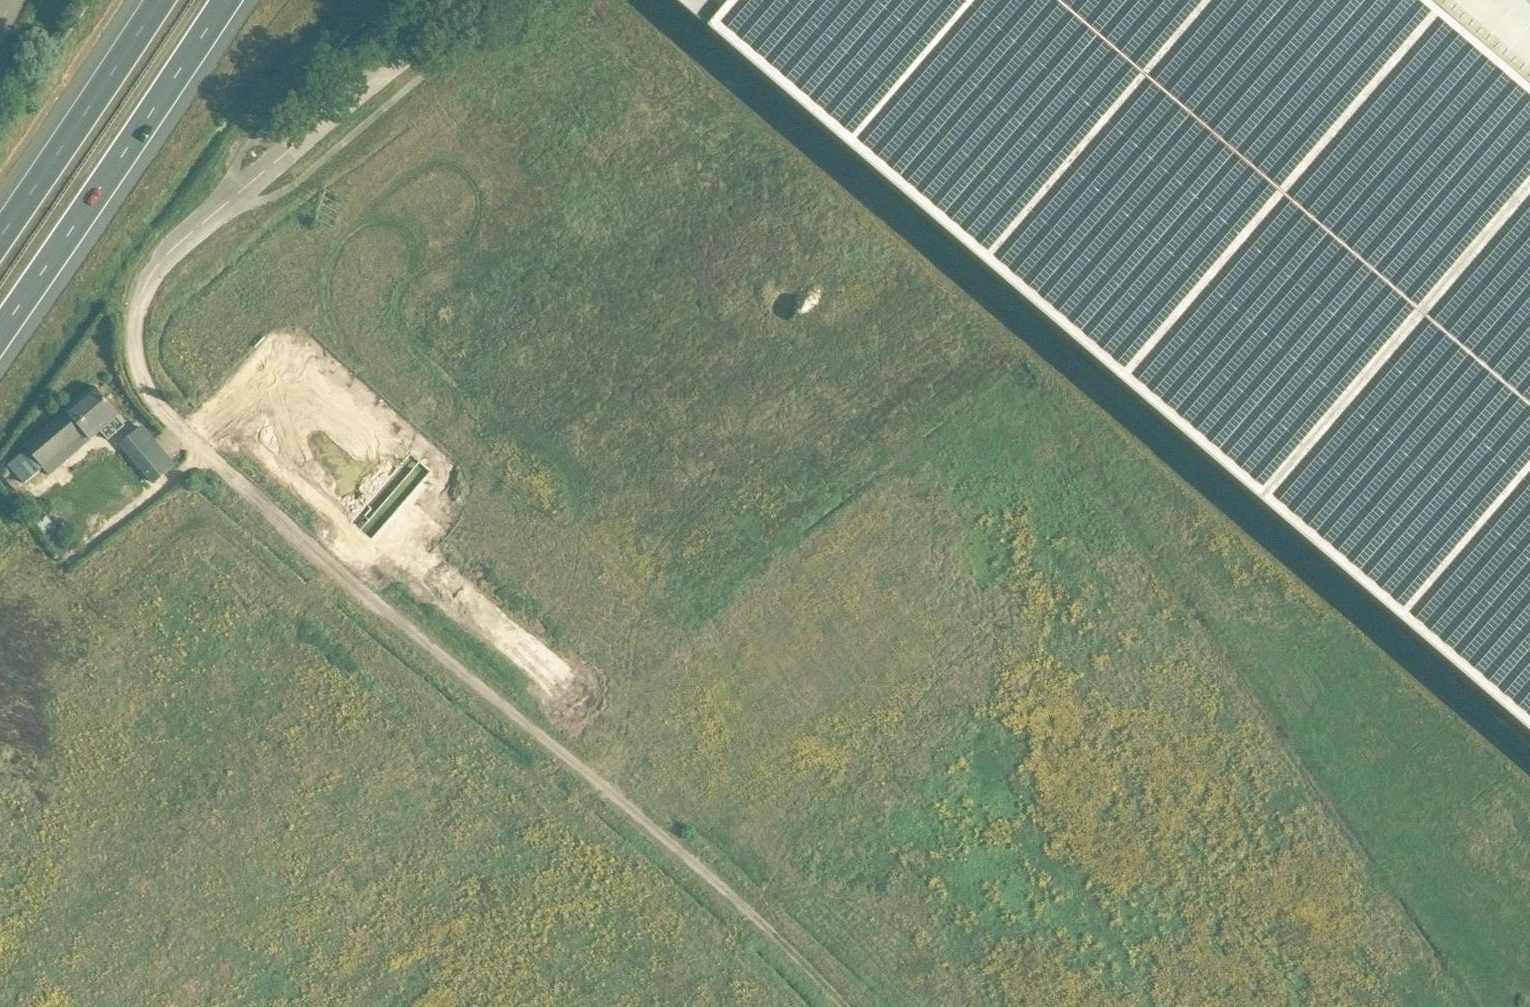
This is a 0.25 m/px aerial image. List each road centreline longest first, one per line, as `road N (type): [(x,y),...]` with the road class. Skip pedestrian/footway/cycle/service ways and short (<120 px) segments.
road 1 (unclassified): [(751,916),(192,440),(140,369),(136,317),(149,279),(176,246),(467,0)]
road 2 (motorway): [(0,341),(229,0)]
road 3 (motorway): [(154,0),(0,228)]
road 4 (track): [(838,1006),(751,916)]

